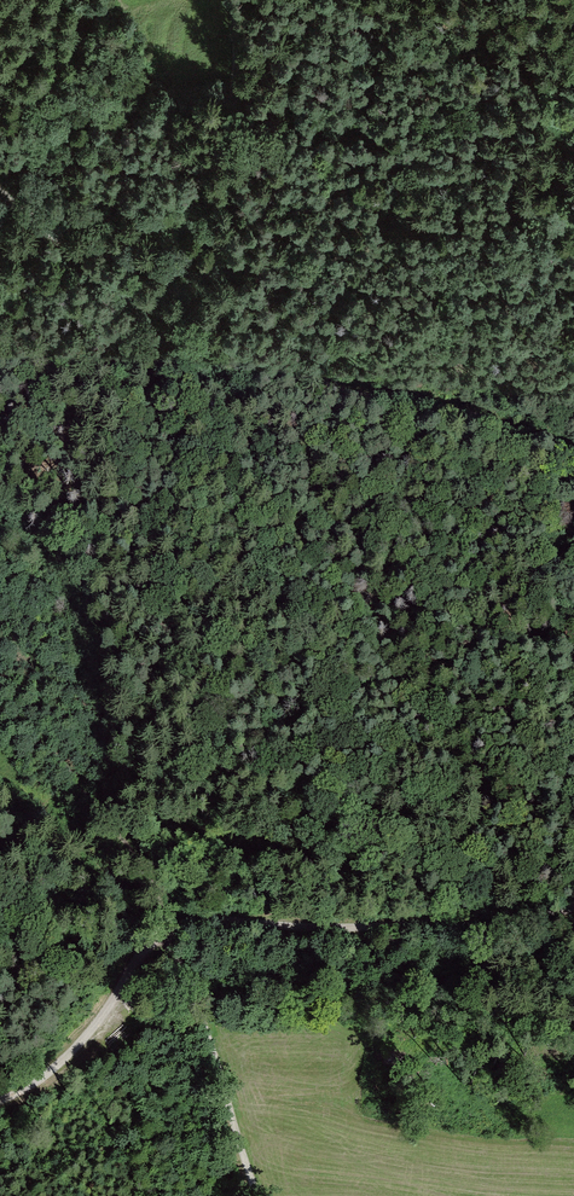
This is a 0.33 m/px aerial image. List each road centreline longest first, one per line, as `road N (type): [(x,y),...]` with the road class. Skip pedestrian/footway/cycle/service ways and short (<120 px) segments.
road 1 (track): [(573,456),(269,373),(52,232),(0,183)]
road 2 (track): [(573,900),(448,922),(193,921),(168,930)]
road 3 (track): [(247,0),(249,73),(219,162),(165,211),(99,229),(29,208)]
road 4 (track): [(253,1195),(168,930)]
road 5 (track): [(168,930),(91,1035),(0,1100)]

